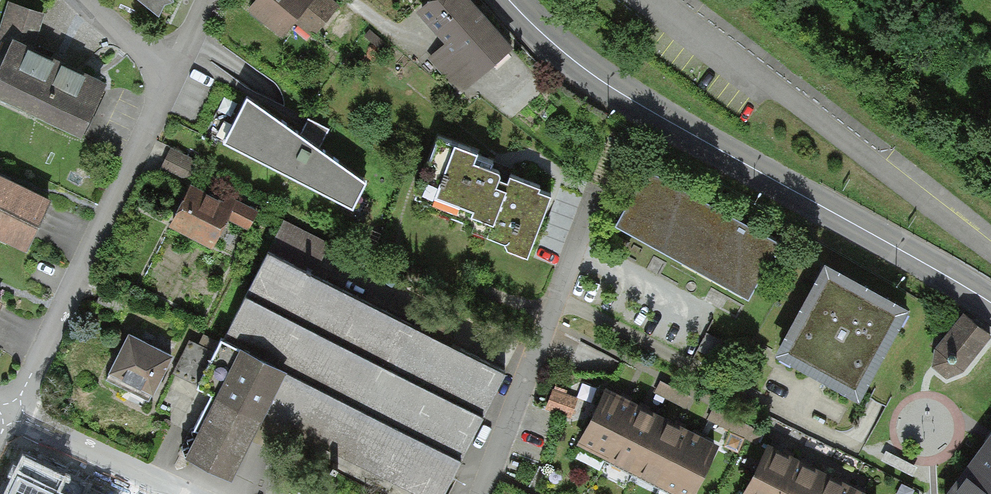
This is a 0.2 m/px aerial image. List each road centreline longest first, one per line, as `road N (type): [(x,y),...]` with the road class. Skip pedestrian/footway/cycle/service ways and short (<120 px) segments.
road 1 (primary): [(506,0),(569,60),(673,130),(990,303)]
road 2 (residential): [(12,414),(175,70)]
road 3 (residential): [(481,493),(597,188)]
road 4 (residential): [(12,414),(185,493)]

